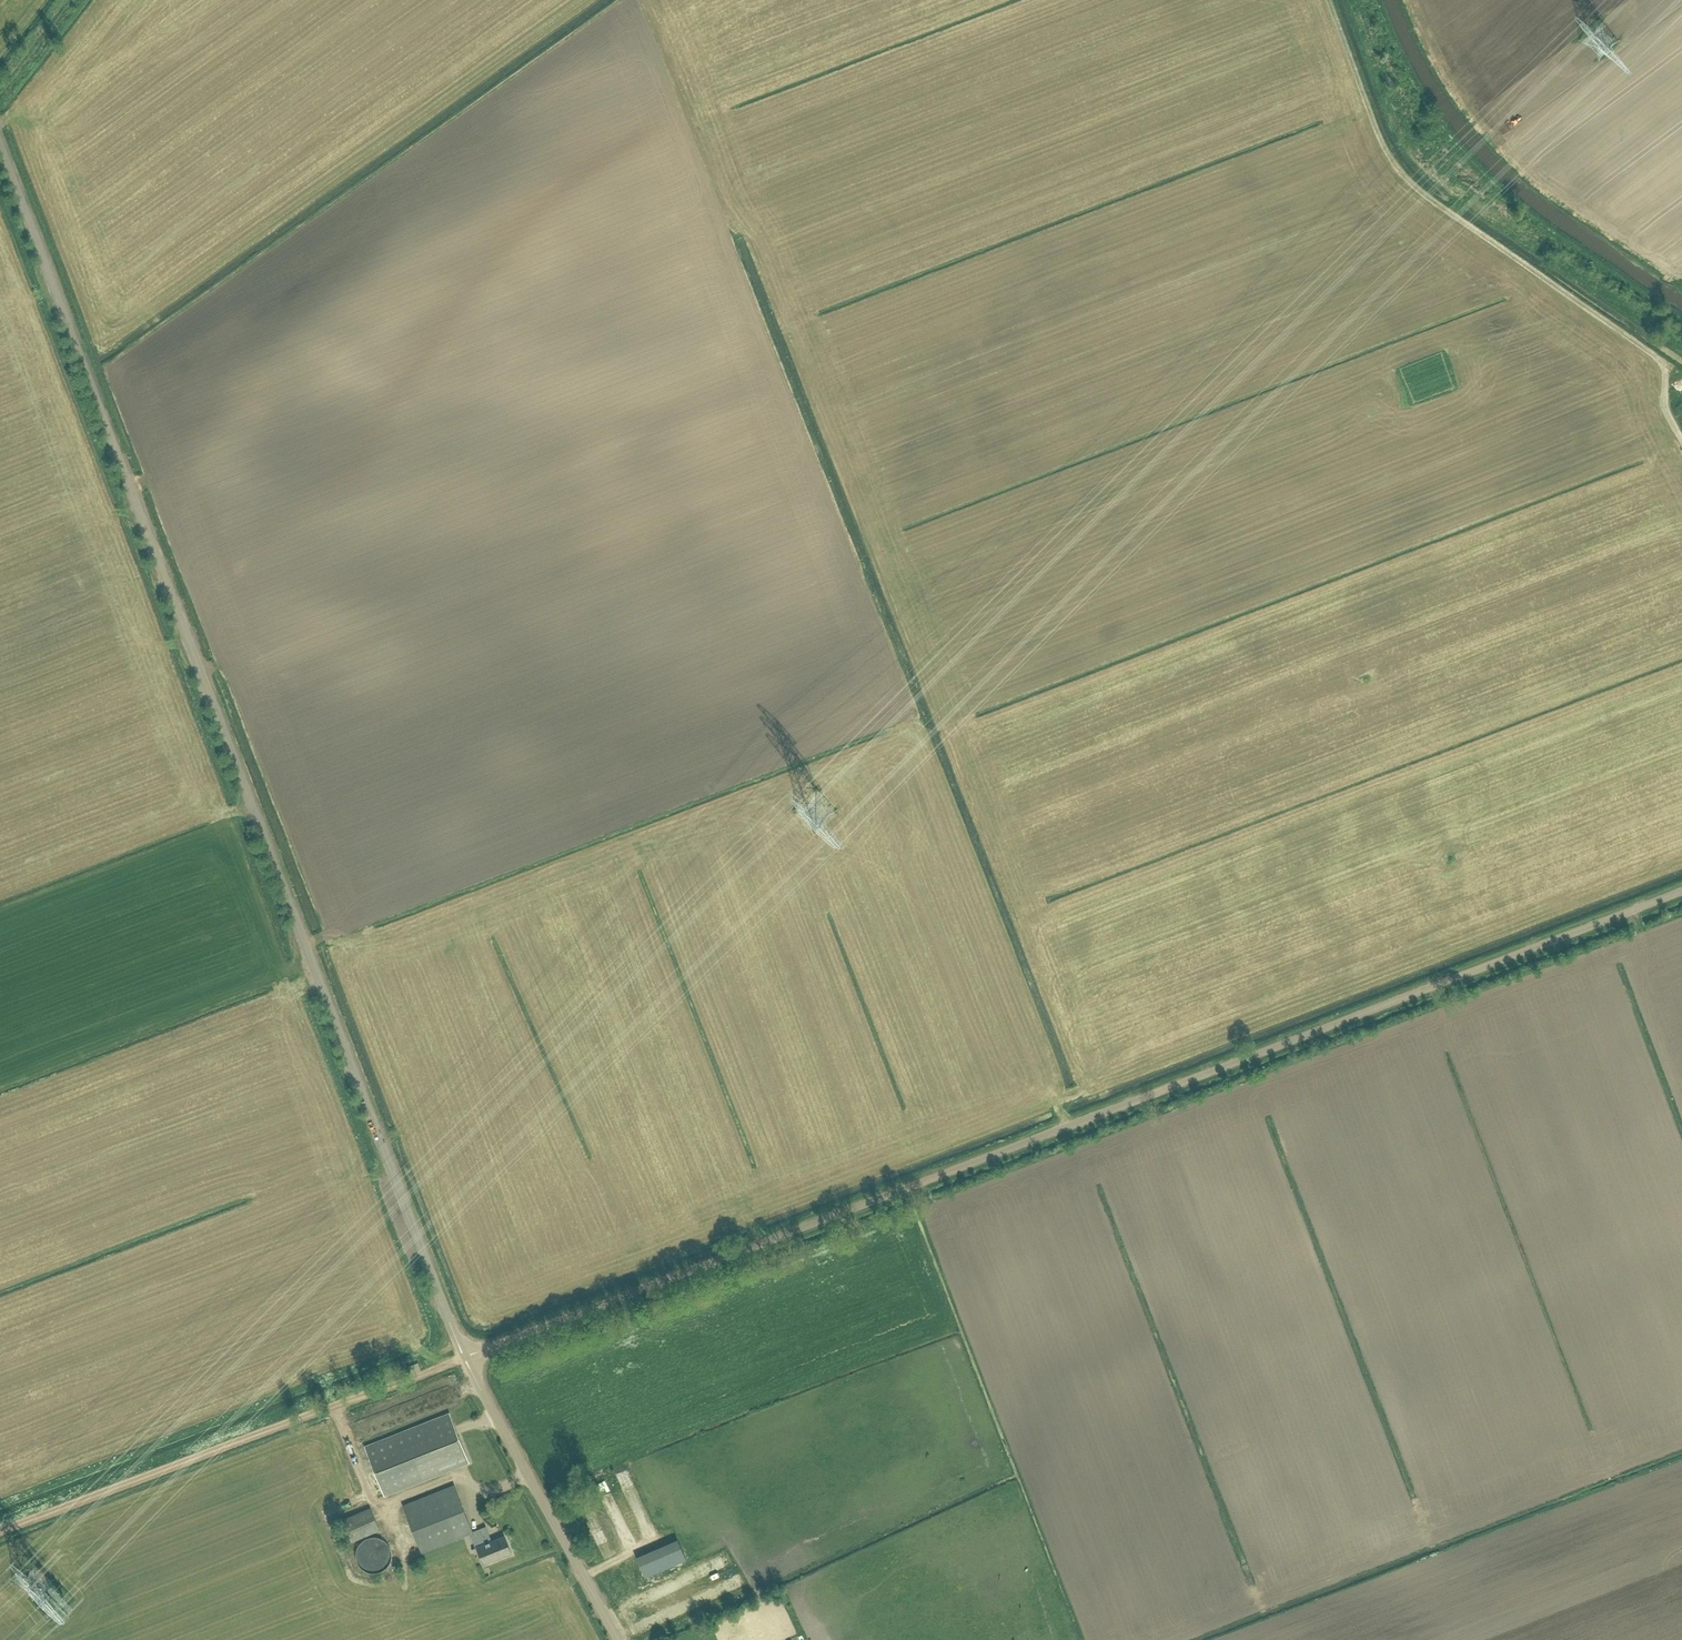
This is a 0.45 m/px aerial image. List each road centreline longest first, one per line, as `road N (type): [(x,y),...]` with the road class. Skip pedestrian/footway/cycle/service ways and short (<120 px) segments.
road 1 (unclassified): [(464,1357),(1681,890)]
road 2 (tertiary): [(464,1357),(0,148)]
road 3 (track): [(1330,0),(1382,143),(1406,178),(1664,363),(1664,407),(1681,440)]
road 4 (track): [(464,1357),(0,1535)]
road 5 (tertiary): [(619,1639),(464,1357)]

